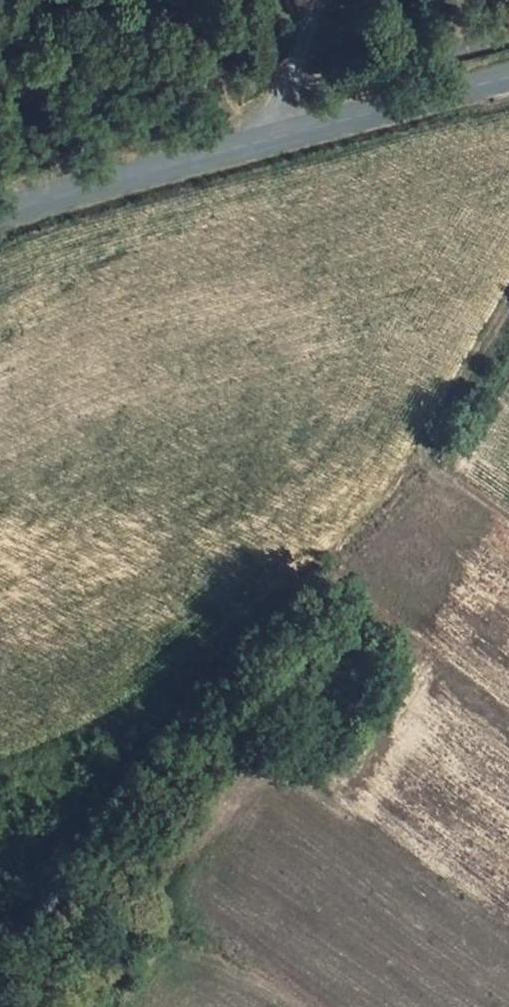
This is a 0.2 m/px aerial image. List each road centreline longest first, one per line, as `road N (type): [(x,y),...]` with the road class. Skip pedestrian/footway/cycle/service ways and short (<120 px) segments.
road 1 (tertiary): [(508,76),(87,188),(0,219)]

